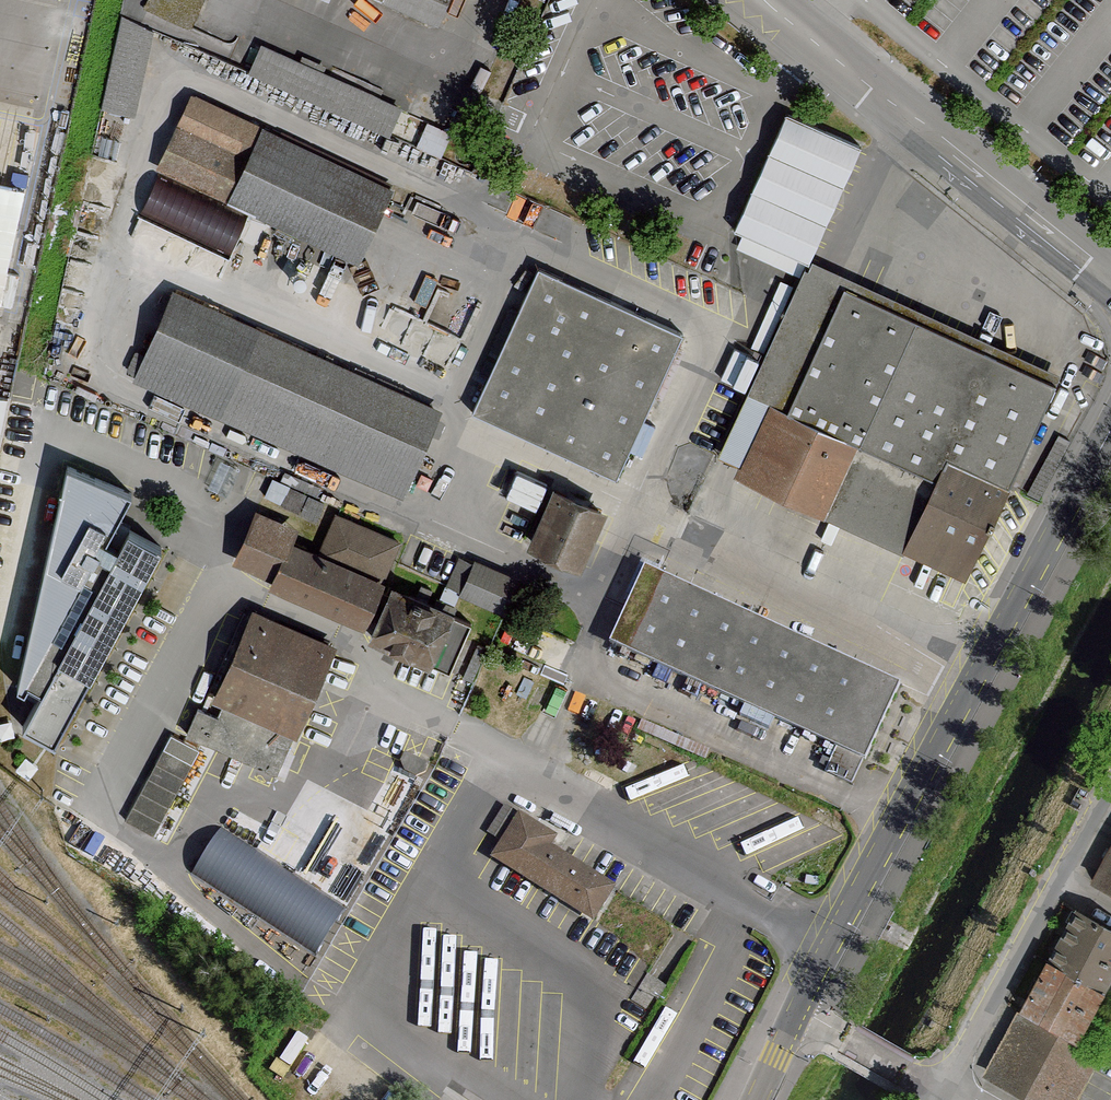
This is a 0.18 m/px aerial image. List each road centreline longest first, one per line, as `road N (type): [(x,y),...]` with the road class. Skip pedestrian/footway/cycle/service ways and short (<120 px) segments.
road 1 (unclassified): [(1110,409),(797,1010)]
road 2 (tertiary): [(765,0),(1110,273)]
road 3 (residential): [(947,1097),(1110,803)]
road 4 (residential): [(797,1010),(947,1097)]

